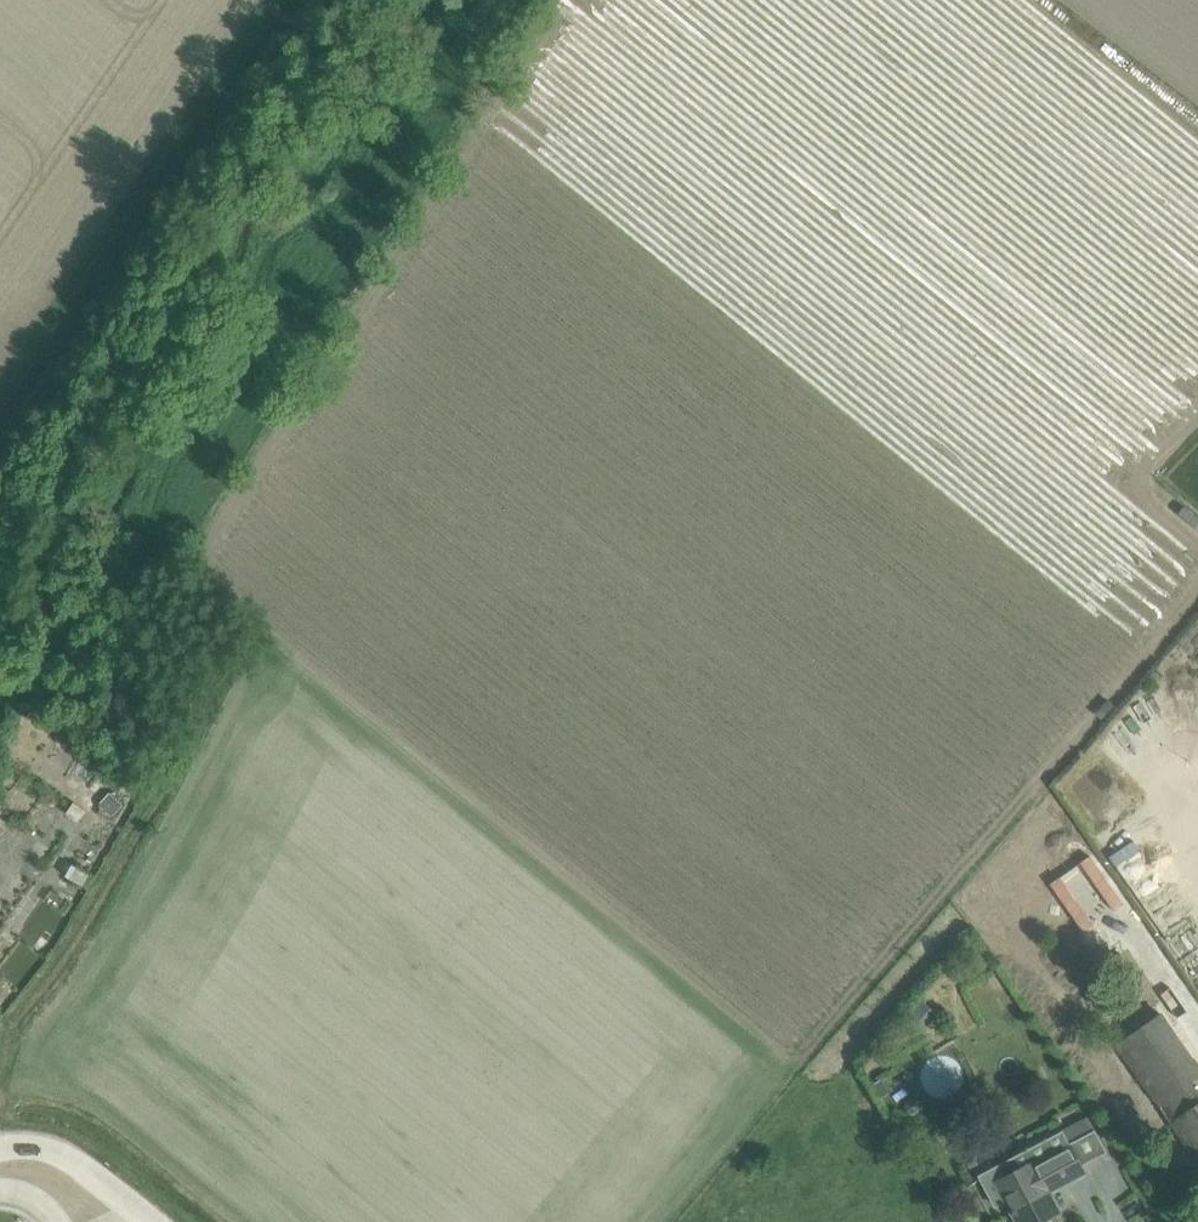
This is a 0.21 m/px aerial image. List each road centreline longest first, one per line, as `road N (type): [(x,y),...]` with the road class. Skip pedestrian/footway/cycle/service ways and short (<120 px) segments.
road 1 (unclassified): [(152,1221),(50,1149),(0,1154)]

